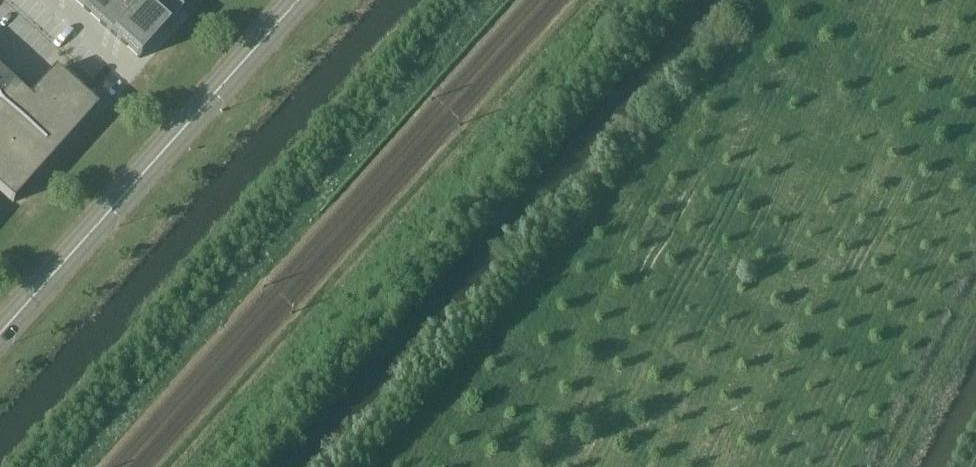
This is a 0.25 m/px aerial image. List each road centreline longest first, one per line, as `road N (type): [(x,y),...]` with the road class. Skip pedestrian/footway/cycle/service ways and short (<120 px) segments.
road 1 (track): [(170,466),(588,0)]
road 2 (secondary): [(295,0),(0,331)]
road 3 (track): [(82,466),(297,228)]
road 4 (track): [(886,466),(975,292)]

